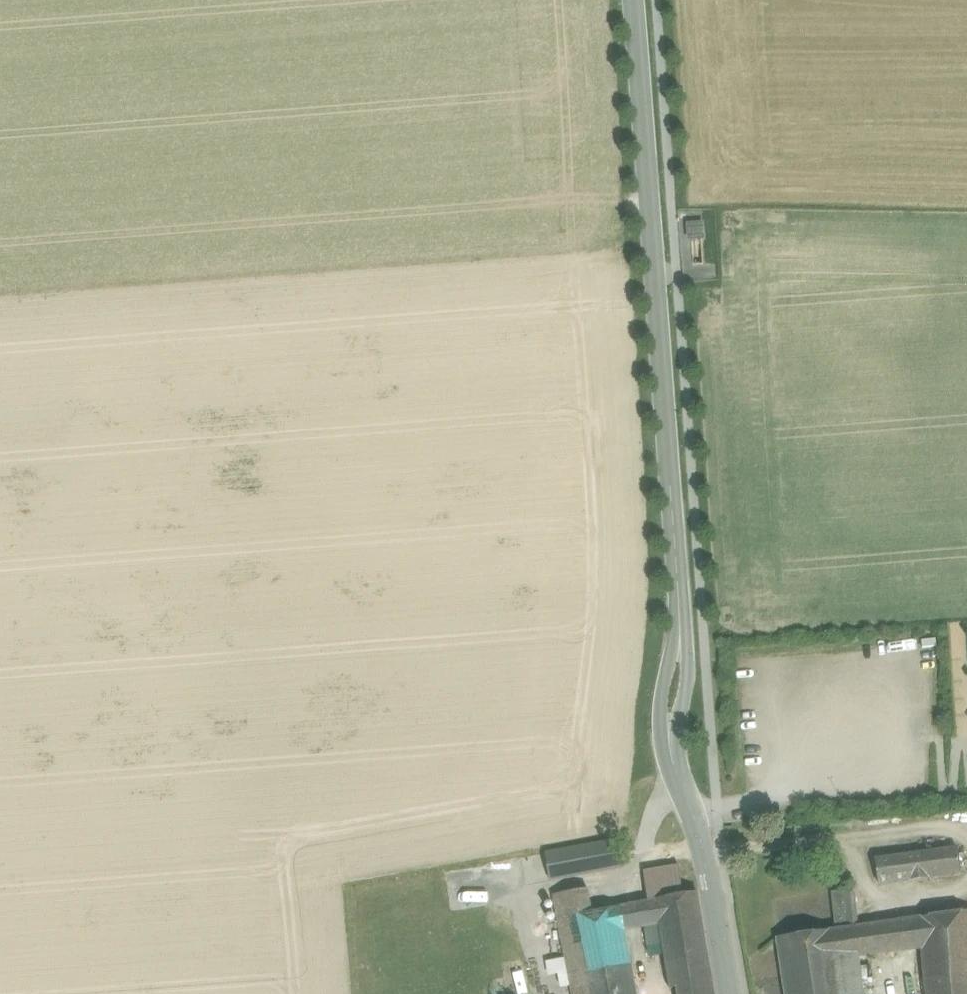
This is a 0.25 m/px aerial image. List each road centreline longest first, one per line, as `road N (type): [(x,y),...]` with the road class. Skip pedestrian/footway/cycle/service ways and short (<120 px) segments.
road 1 (unclassified): [(678,597),(634,0)]
road 2 (unclassified): [(729,993),(703,852),(681,779)]
road 3 (unclassified): [(678,597),(660,716),(661,743),(681,779)]
road 4 (unclassified): [(681,779),(677,720),(688,670),(678,597)]

